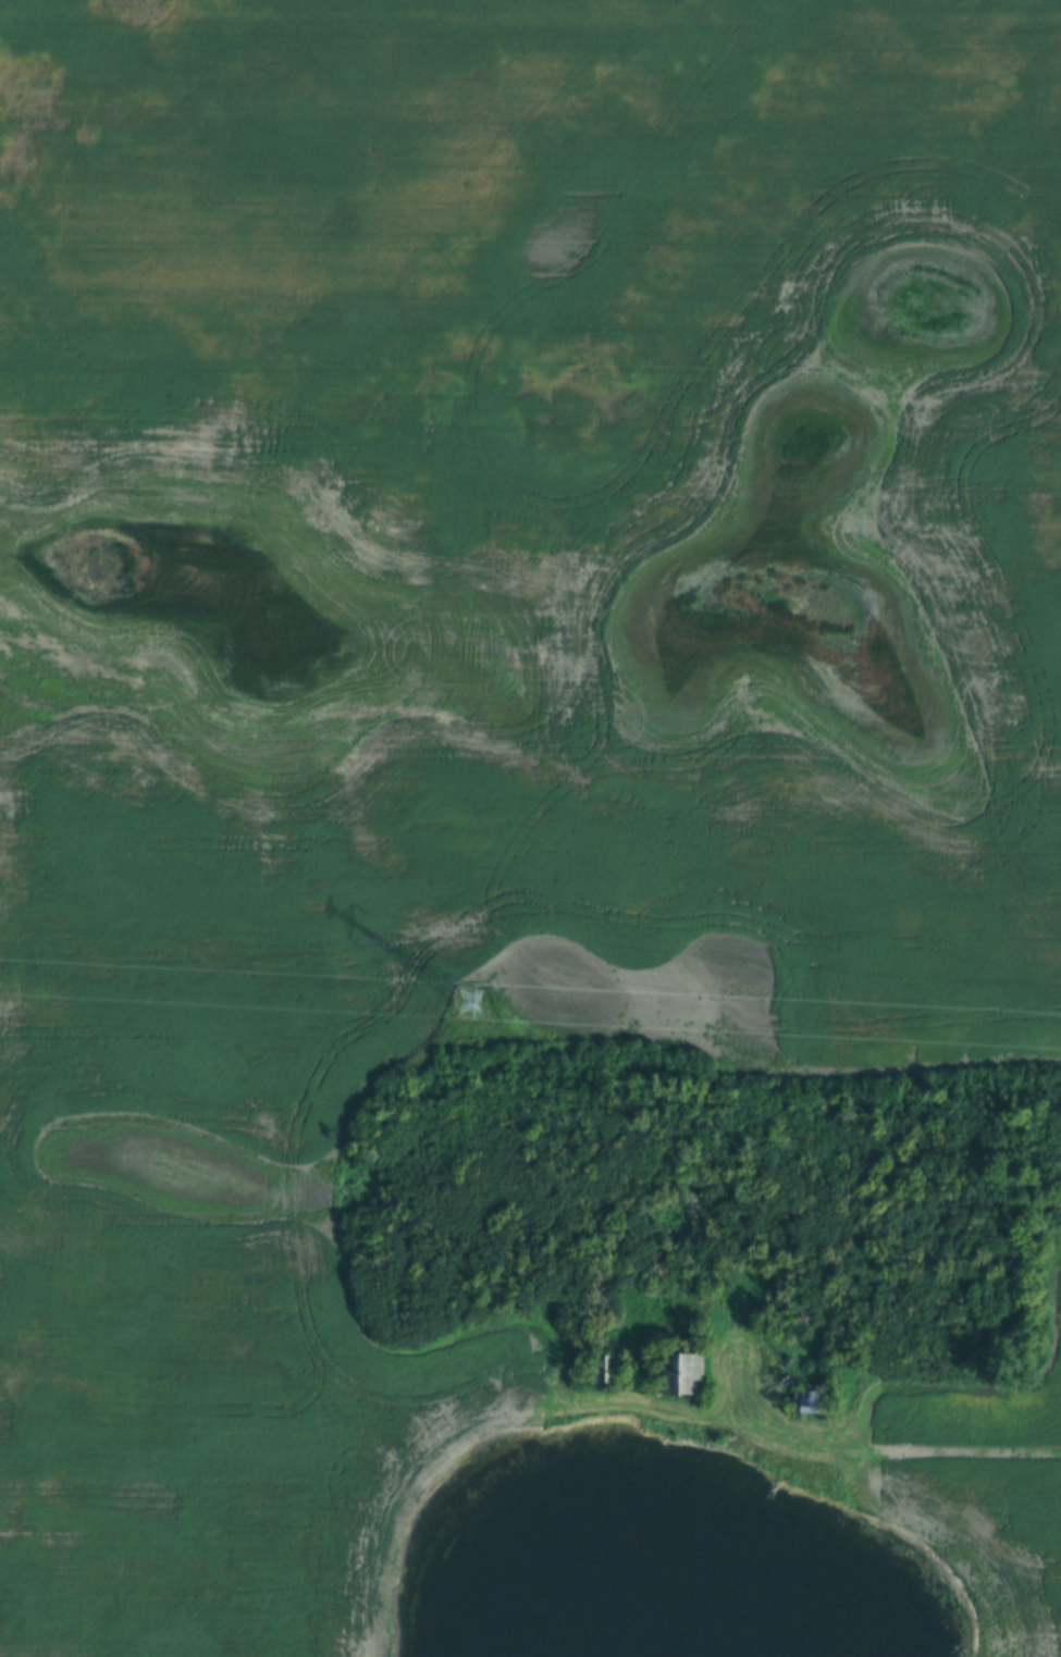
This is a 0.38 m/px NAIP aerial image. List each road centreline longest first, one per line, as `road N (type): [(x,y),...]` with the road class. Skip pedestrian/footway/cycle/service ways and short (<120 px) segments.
road 1 (track): [(1060,1456),(821,1449),(738,1413),(717,1356)]

